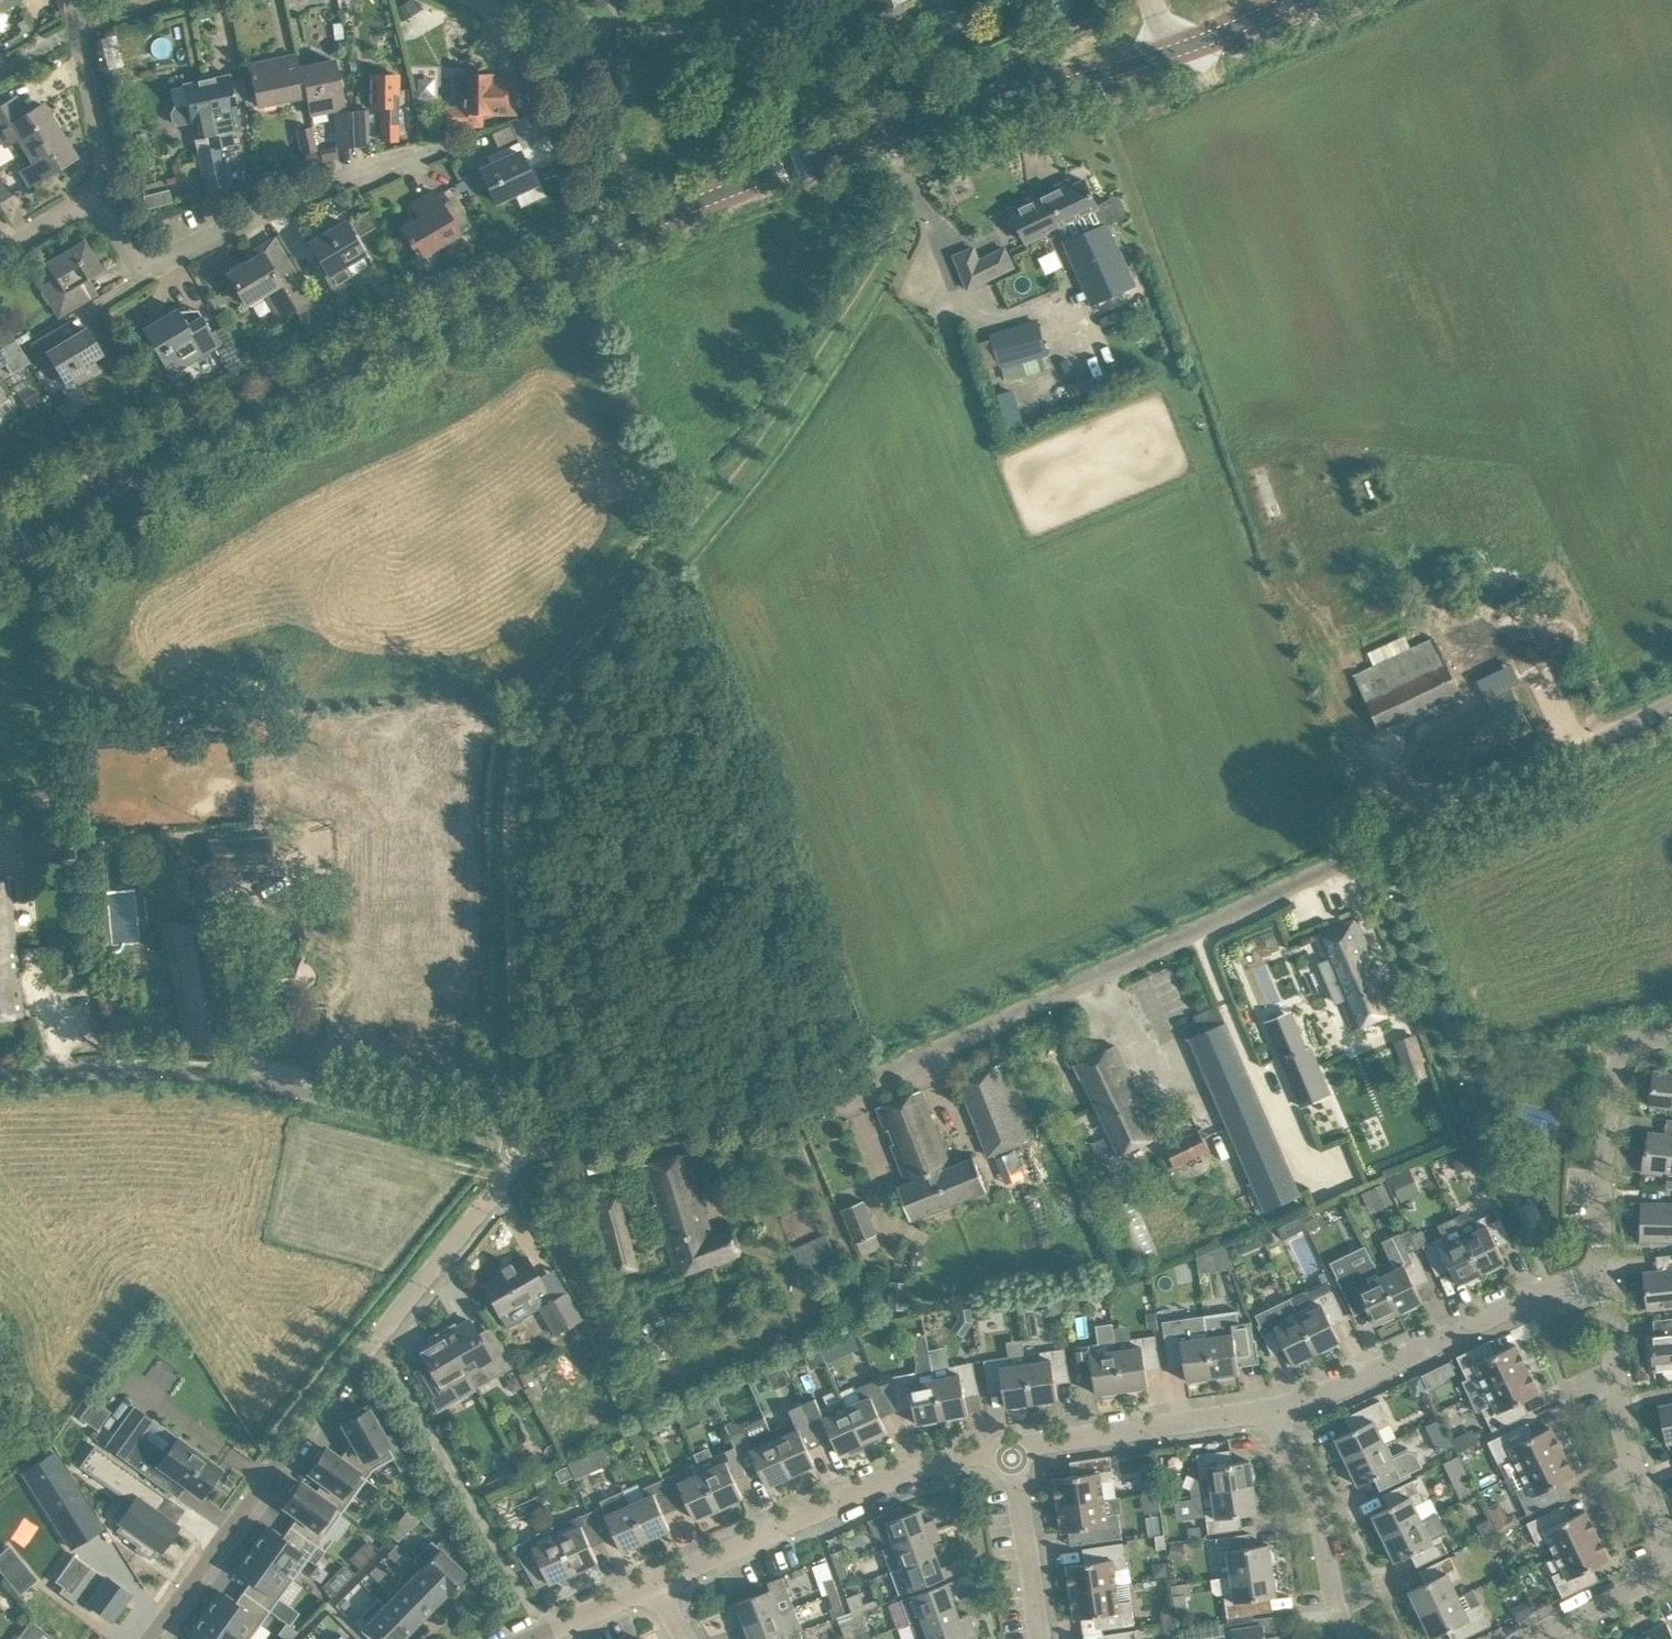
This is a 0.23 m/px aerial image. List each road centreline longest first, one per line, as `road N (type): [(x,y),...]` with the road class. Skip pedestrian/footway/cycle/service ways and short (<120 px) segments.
road 1 (unclassified): [(0,553),(189,435),(668,213),(764,172),(1164,46)]
road 2 (track): [(902,128),(891,210),(853,282),(698,507),(609,612),(528,730),(507,839),(521,1140)]
road 3 (unclassified): [(521,1140),(675,1126),(842,1090),(1379,844)]
road 4 (residential): [(149,1638),(376,1324),(506,1177),(521,1140)]
road 5 (unclassified): [(521,1140),(221,1070),(0,1070)]
road 6 (unclassified): [(1553,1284),(1379,844)]
road 7 (residential): [(101,192),(148,272),(309,191),(446,143)]
road 8 (residential): [(655,1582),(910,1470),(1012,1454)]
road 9 (unclassified): [(1379,844),(1671,704)]
road 10 (residential): [(1671,1553),(1623,1368),(1608,1260)]
road 11 (residential): [(1285,1402),(1553,1284)]
road 12 (residential): [(1012,1454),(1285,1402)]
road 13 (residential): [(1608,1260),(1614,1103),(1632,1054),(1671,1011)]
road 14 (residential): [(1367,1638),(1285,1402)]
road 15 (residential): [(1039,1638),(1012,1454)]
road 16 (residential): [(1511,1638),(1671,1564)]
road 17 (residential): [(101,192),(103,140),(80,20)]
road 18 (residential): [(524,1638),(655,1582)]
road 19 (unclassified): [(1164,46),(1284,0)]

